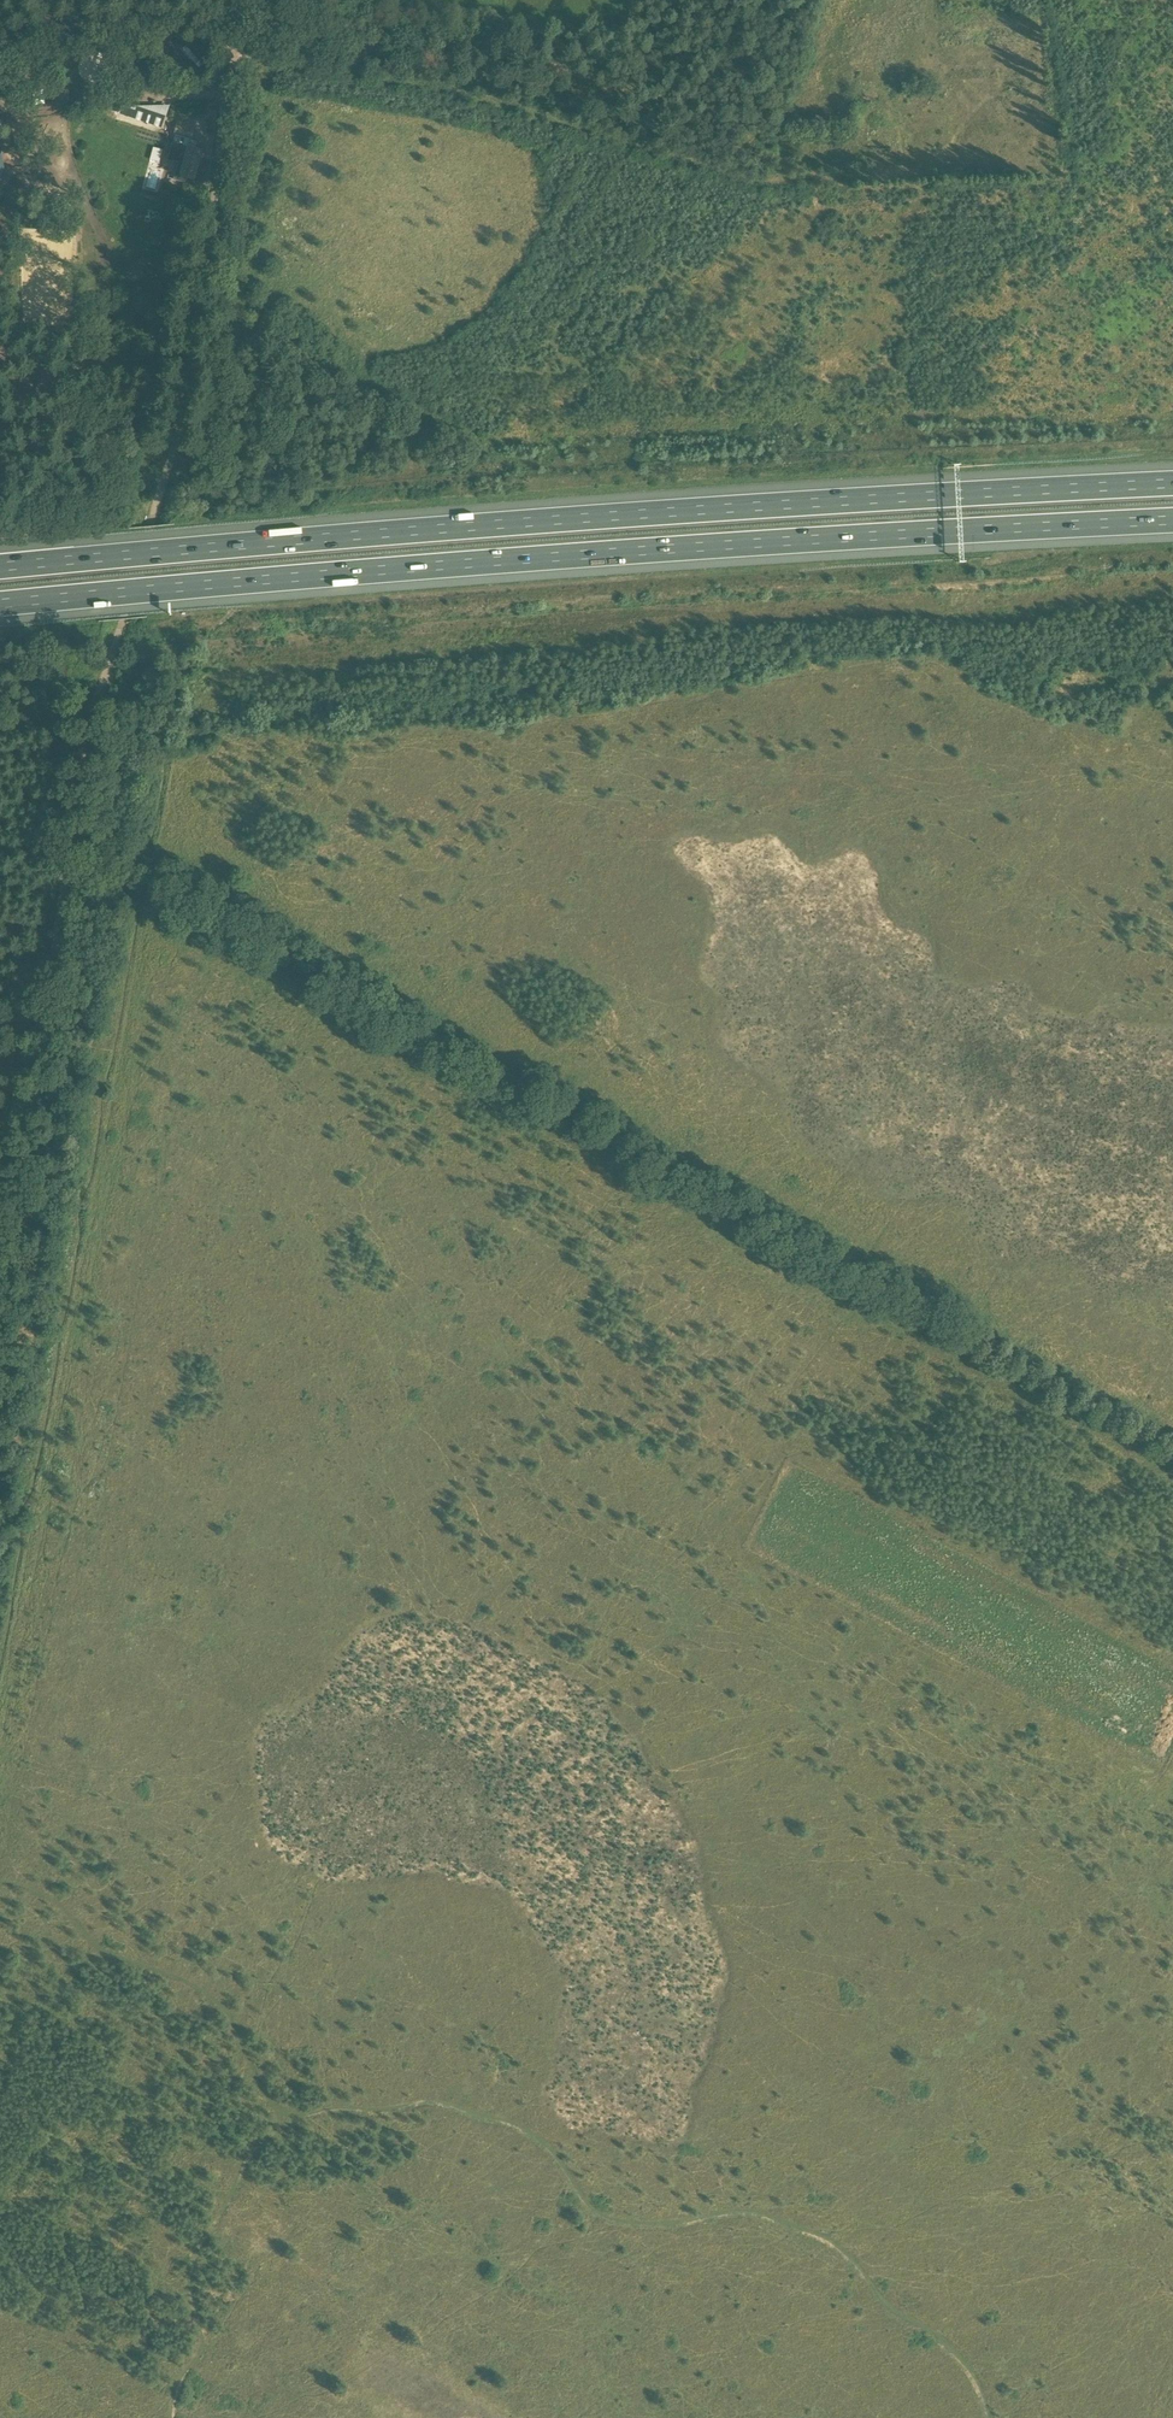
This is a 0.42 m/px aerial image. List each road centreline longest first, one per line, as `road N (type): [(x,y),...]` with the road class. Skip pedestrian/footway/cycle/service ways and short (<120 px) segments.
road 1 (motorway): [(0,607),(706,546),(1172,522)]
road 2 (motorway): [(1172,486),(699,511),(0,567)]
road 3 (track): [(1172,1473),(630,1179),(173,917)]
road 4 (track): [(228,53),(438,86),(743,176),(850,177)]
road 5 (track): [(48,1017),(99,694)]
road 6 (track): [(0,1321),(48,1017)]
road 7 (track): [(232,10),(0,29)]

